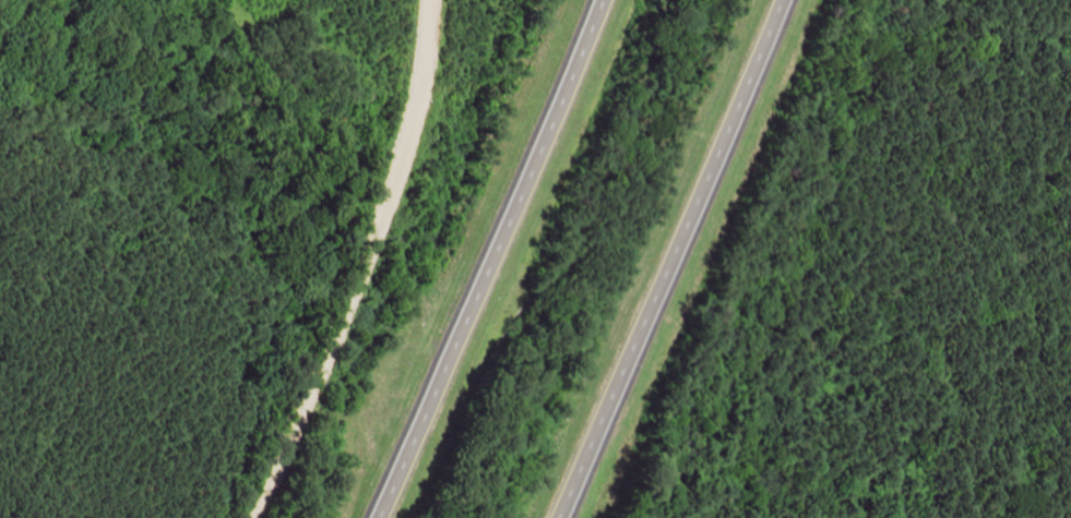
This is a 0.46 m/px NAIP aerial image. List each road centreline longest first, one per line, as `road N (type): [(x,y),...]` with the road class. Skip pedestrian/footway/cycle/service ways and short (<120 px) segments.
road 1 (motorway): [(551,517),(774,0)]
road 2 (residential): [(175,517),(396,0)]
road 3 (motorway): [(596,0),(381,517)]

